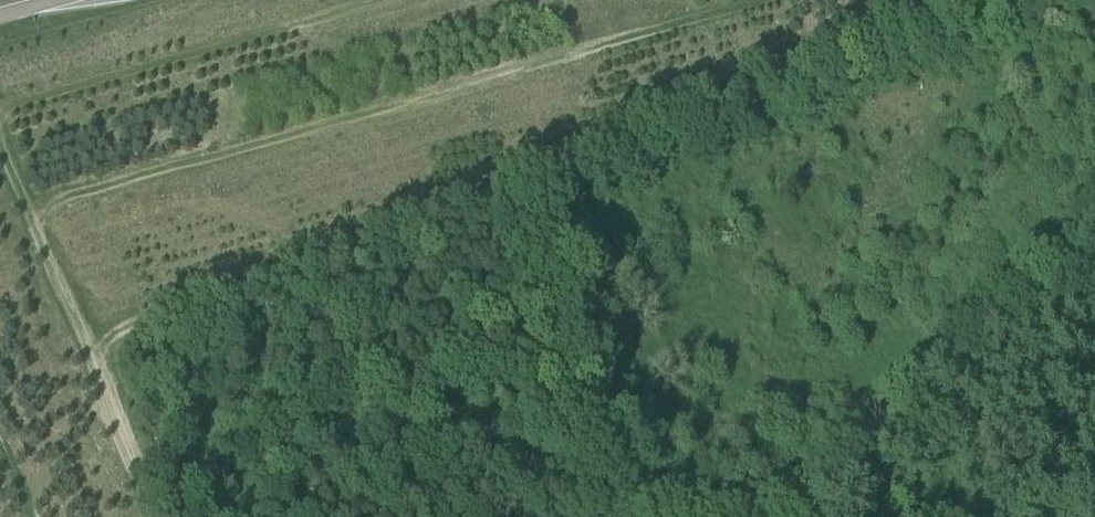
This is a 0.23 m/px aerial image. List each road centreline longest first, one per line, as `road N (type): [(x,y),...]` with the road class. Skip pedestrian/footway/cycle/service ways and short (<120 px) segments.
road 1 (track): [(1094,229),(785,516)]

